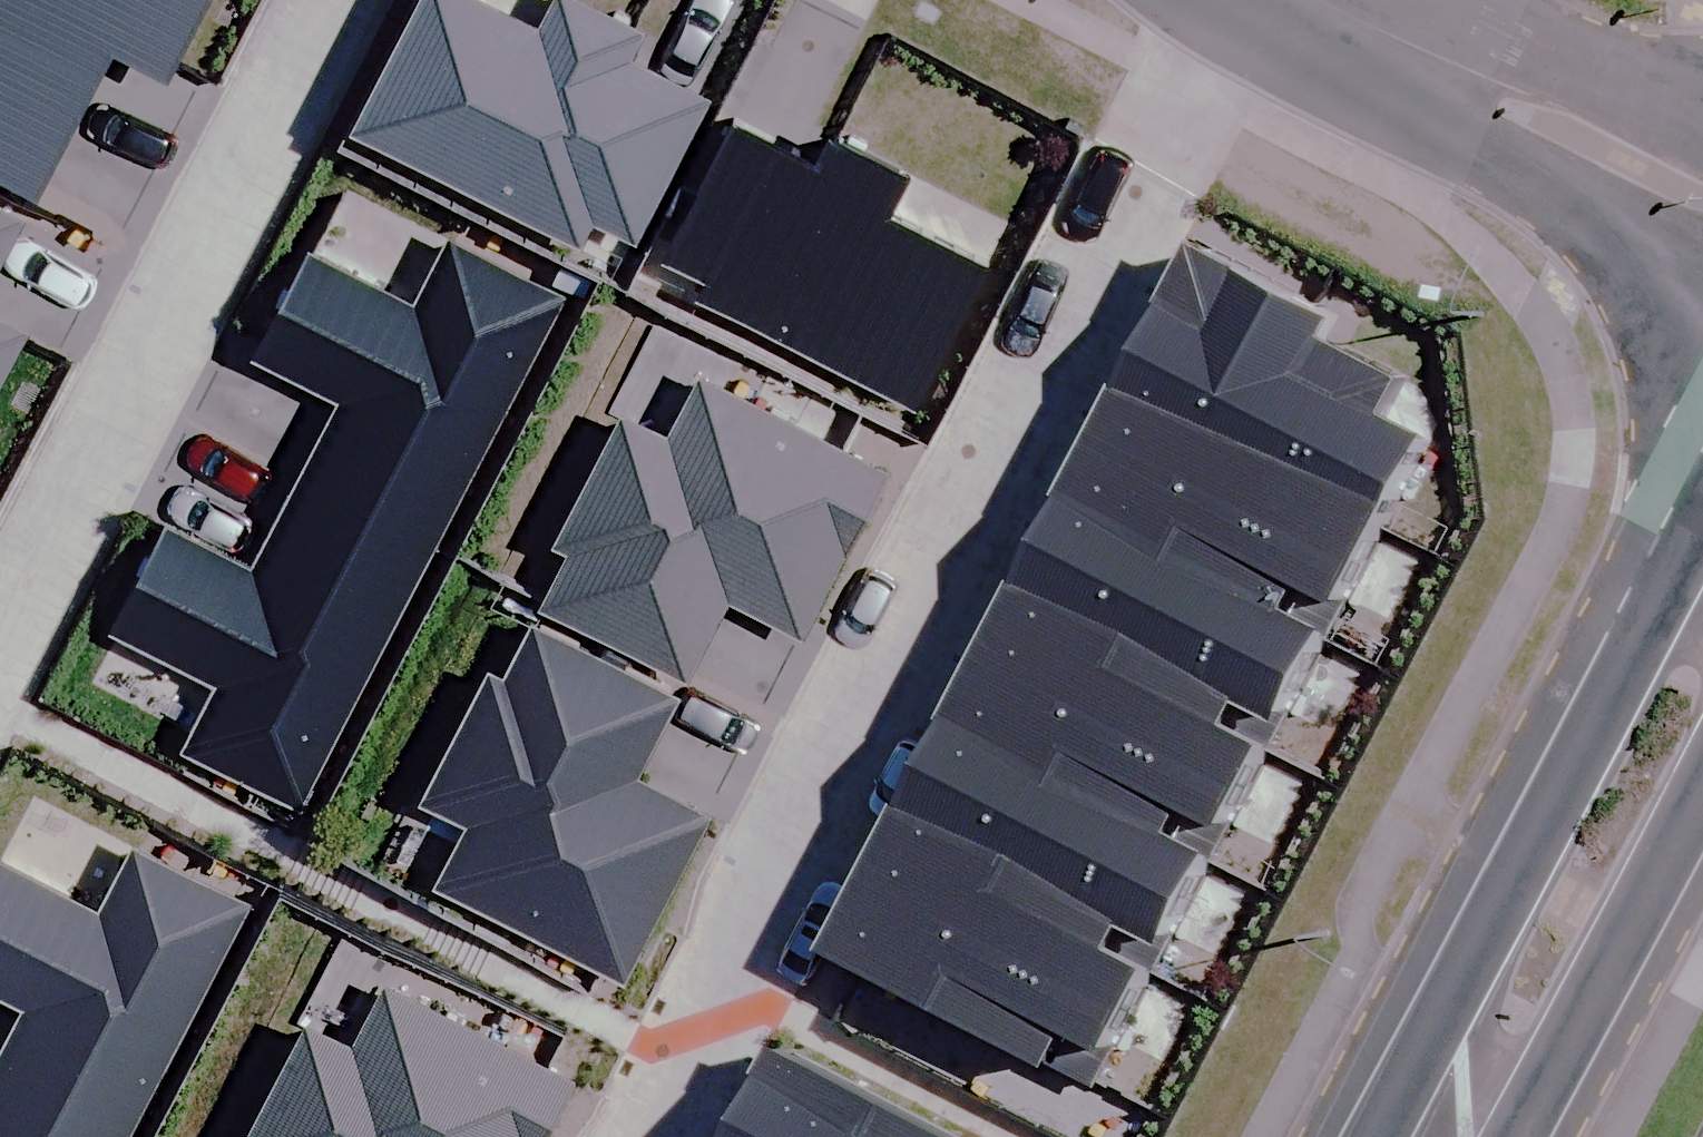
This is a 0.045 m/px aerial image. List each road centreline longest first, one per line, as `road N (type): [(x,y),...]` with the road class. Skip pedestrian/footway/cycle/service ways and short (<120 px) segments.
road 1 (residential): [(647,1136),(1264,0)]
road 2 (residential): [(0,640),(341,0)]
road 3 (secondary): [(1447,1136),(1702,653)]
road 4 (residential): [(1702,191),(1326,0)]

